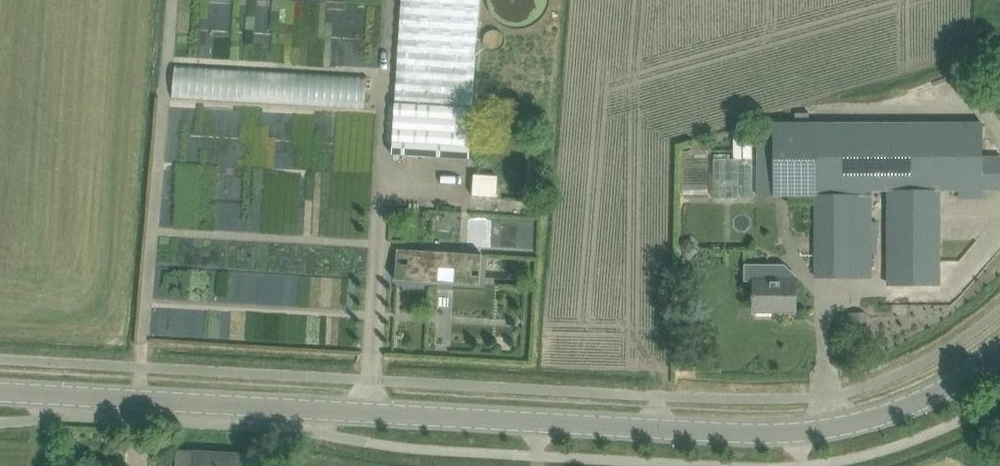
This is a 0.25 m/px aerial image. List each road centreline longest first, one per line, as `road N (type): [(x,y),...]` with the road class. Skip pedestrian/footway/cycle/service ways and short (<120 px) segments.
road 1 (secondary): [(0,391),(805,431),(888,415),(999,353)]

